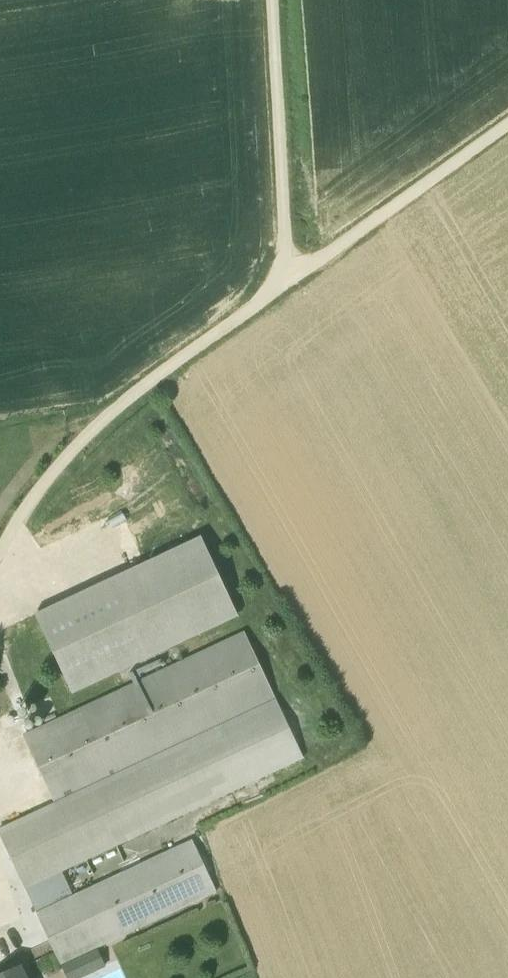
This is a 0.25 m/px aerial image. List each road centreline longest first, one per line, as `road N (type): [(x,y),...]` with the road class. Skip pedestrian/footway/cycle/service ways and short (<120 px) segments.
road 1 (unclassified): [(0,559),(38,488),(92,428),(289,278)]
road 2 (unclassified): [(273,0),(289,278)]
road 3 (unclassified): [(289,278),(507,120)]

